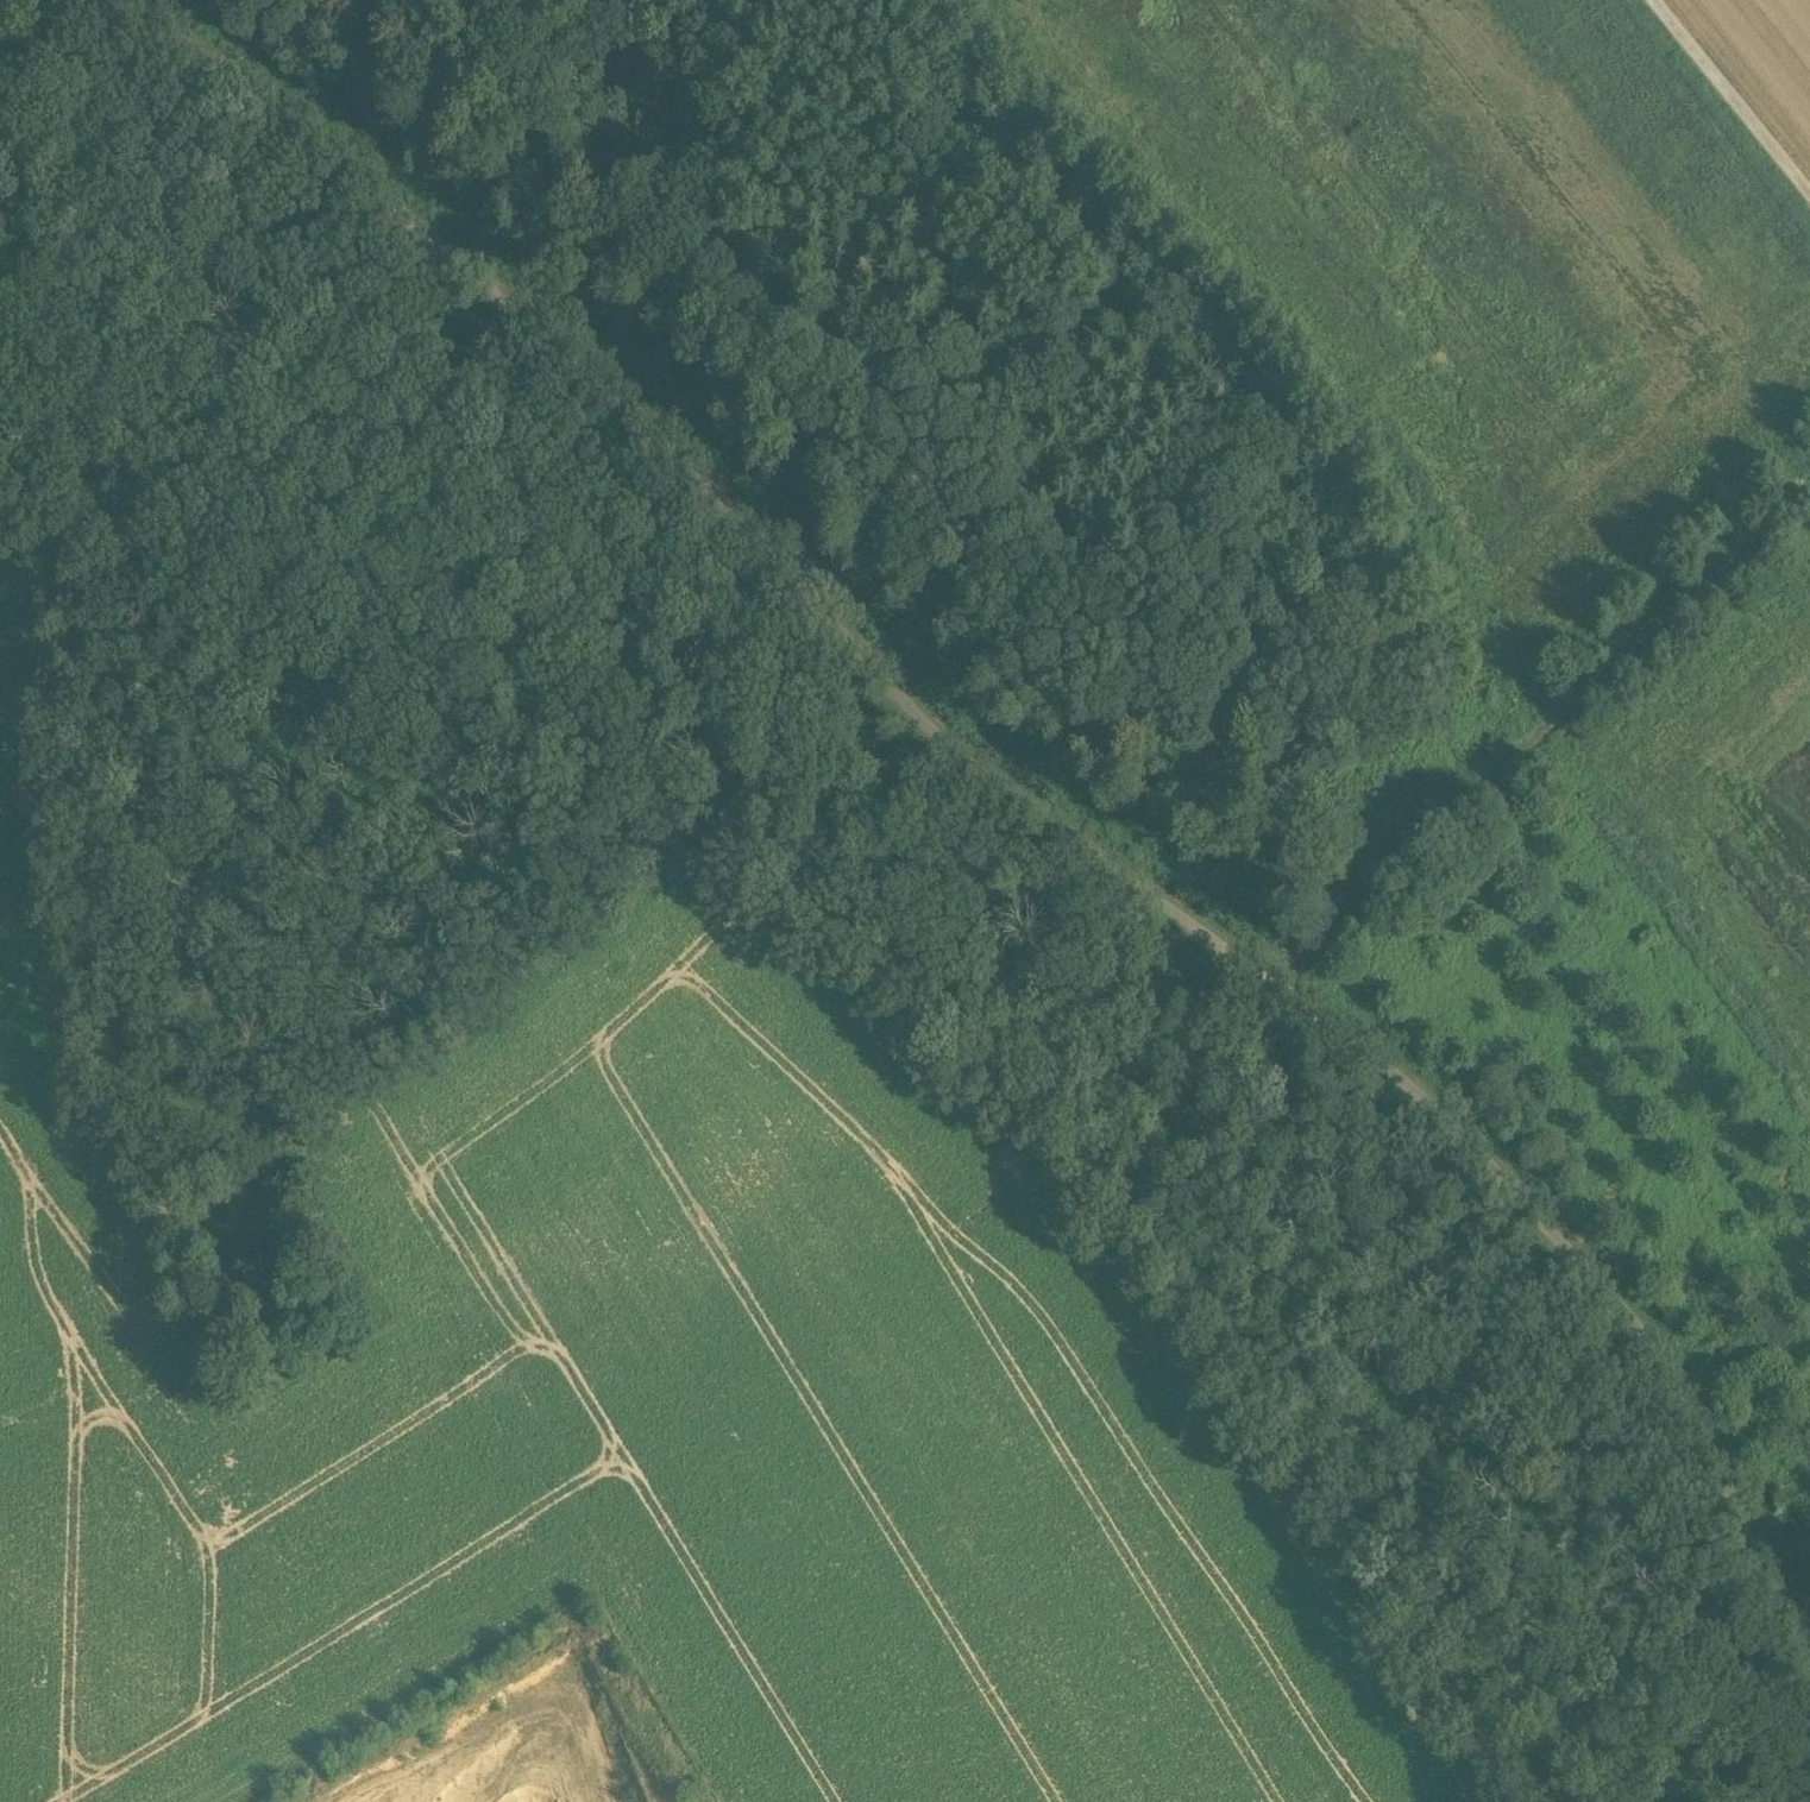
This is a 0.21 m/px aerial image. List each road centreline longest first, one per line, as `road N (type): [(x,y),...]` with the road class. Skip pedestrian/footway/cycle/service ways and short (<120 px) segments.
road 1 (track): [(1809,1648),(1667,1363),(1467,1147),(1272,981),(1048,817),(847,636),(609,386),(143,0)]
road 2 (track): [(959,0),(1289,316),(1809,1088)]
road 3 (track): [(1272,981),(1809,515)]
road 4 (track): [(1809,181),(1662,0)]

